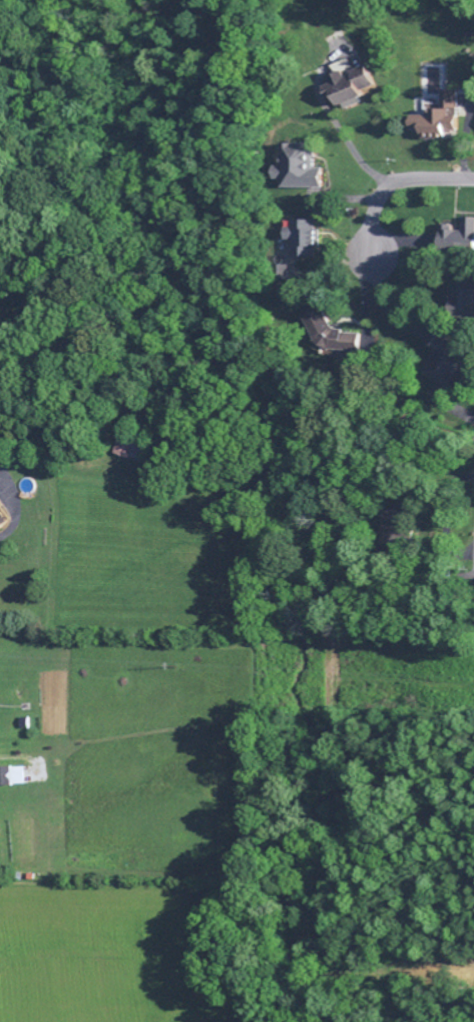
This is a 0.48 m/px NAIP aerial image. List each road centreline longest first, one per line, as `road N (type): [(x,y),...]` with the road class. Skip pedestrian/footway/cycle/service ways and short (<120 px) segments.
road 1 (residential): [(473,181),(399,186),(377,209),(369,240)]

